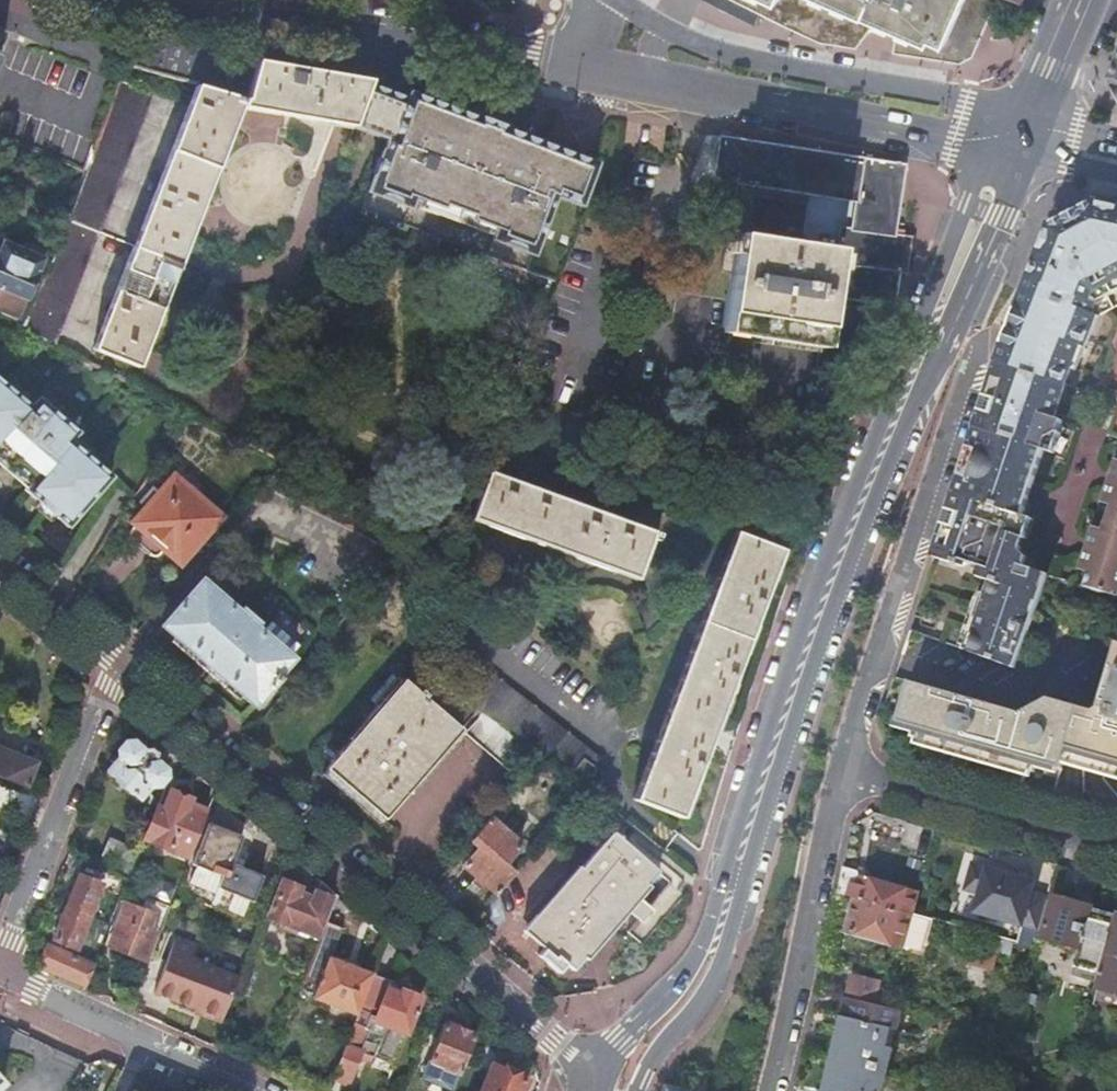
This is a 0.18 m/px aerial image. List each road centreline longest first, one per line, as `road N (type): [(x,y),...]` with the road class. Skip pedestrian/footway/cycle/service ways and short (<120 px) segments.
road 1 (secondary): [(1025,134),(830,575),(710,954),(616,1090)]
road 2 (unclassified): [(588,1090),(549,1041),(119,660)]
road 3 (secondary): [(153,0),(581,75)]
road 4 (residential): [(962,373),(836,771)]
road 5 (residential): [(119,660),(7,982)]
road 6 (residential): [(836,771),(769,1090)]
road 7 (secondary): [(644,87),(925,130),(962,119)]
road 8 (tertiary): [(962,119),(922,98),(784,71),(656,29)]
road 9 (residential): [(836,771),(1116,848)]
road 10 (residential): [(7,982),(249,1090)]
road 11 (unclassified): [(119,660),(0,560)]
road 12 (secondary): [(1084,0),(1025,134)]

